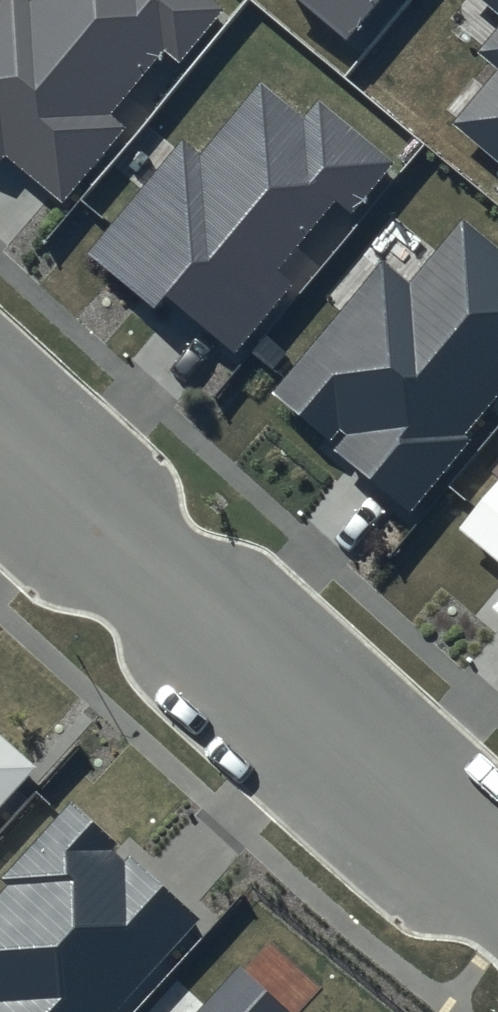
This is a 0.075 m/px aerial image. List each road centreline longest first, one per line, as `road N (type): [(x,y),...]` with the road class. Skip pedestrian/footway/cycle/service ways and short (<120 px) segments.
road 1 (residential): [(0,436),(428,828),(497,881)]

